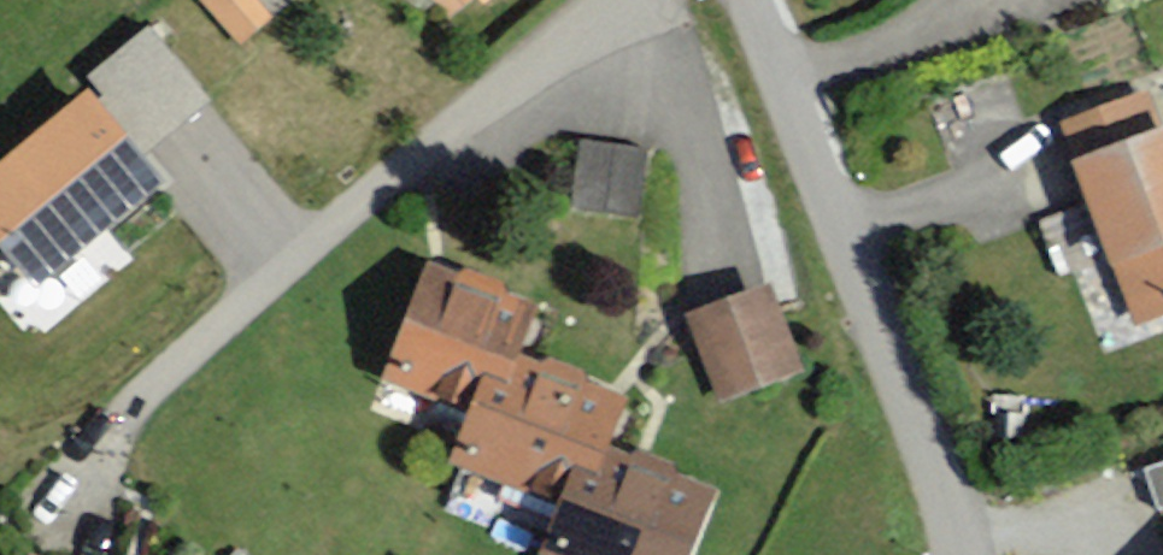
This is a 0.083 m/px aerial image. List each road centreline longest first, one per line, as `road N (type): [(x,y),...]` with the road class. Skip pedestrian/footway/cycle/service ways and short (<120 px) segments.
road 1 (residential): [(943,554),(924,472),(865,299),(742,0)]

